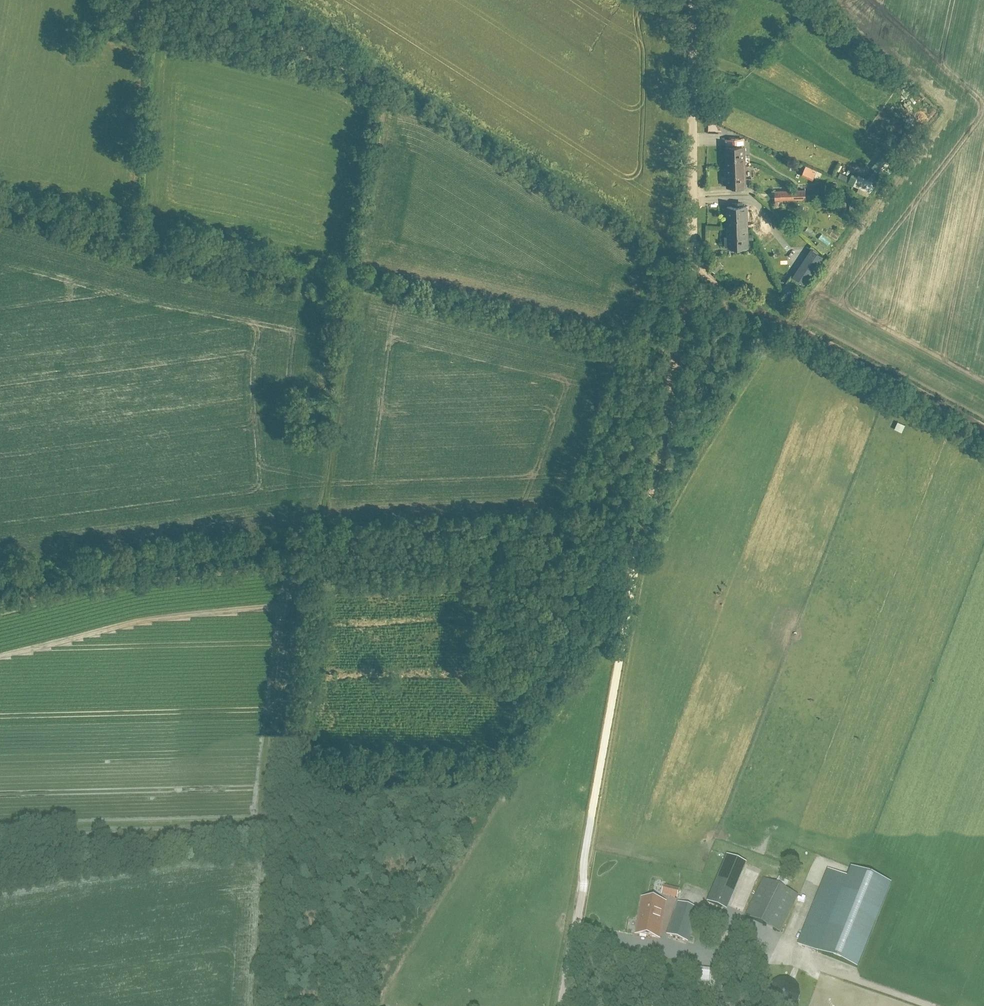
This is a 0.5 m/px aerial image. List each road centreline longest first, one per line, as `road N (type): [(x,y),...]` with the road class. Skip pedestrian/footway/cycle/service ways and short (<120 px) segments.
road 1 (unclassified): [(562,1005),(636,565)]
road 2 (track): [(354,287),(0,203)]
road 3 (track): [(693,272),(983,431)]
road 4 (residential): [(693,272),(693,0)]
road 5 (track): [(641,535),(693,272)]

